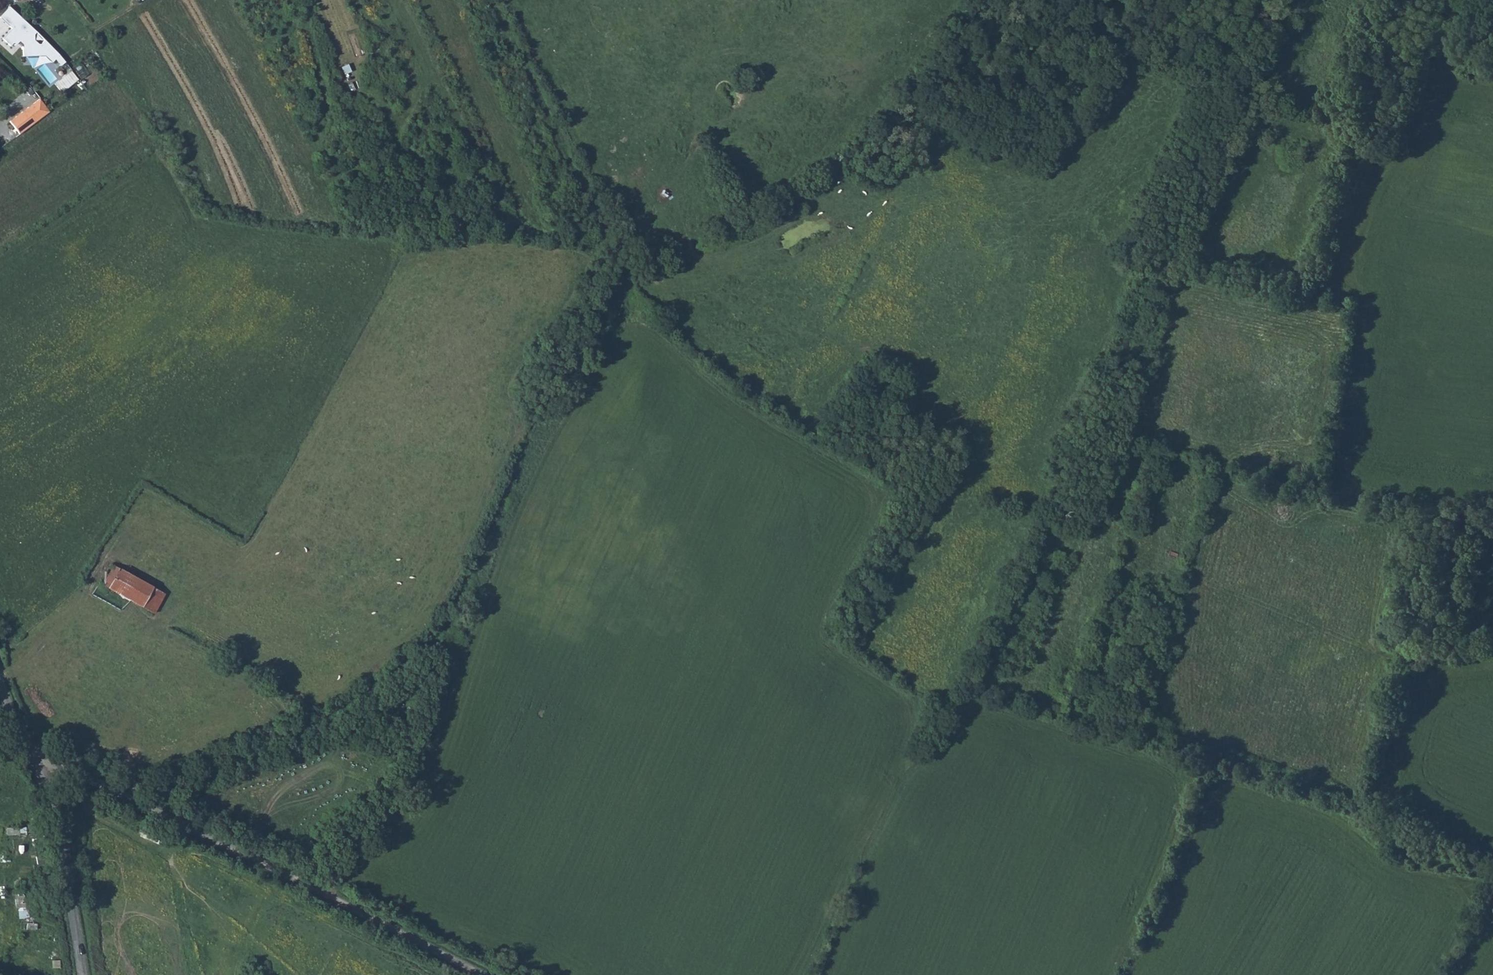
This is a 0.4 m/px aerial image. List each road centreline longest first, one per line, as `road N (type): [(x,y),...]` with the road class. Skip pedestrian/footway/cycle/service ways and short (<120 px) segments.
road 1 (unclassified): [(39,762),(483,974)]
road 2 (unclassified): [(80,974),(59,820),(39,762)]

